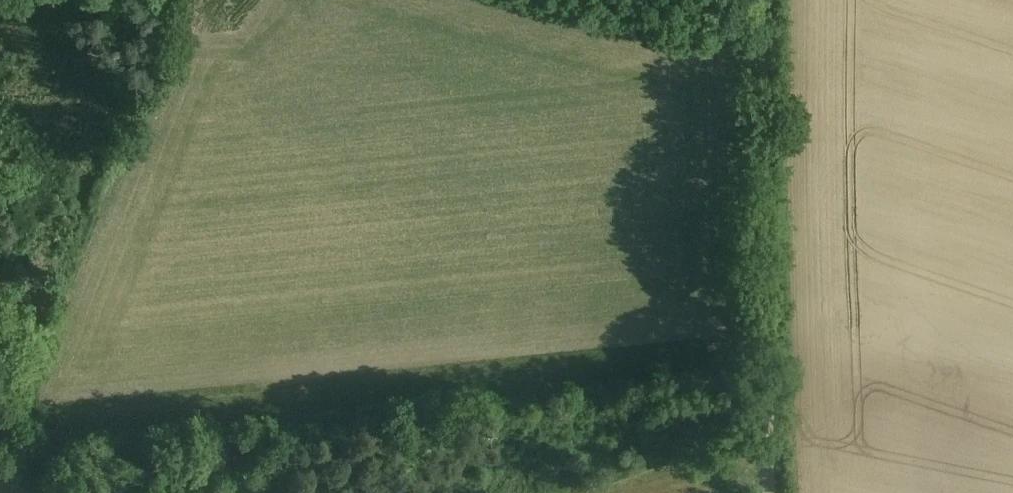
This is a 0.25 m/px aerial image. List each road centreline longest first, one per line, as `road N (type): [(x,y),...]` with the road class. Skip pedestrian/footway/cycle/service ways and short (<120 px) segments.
road 1 (unclassified): [(771,0),(769,492)]

